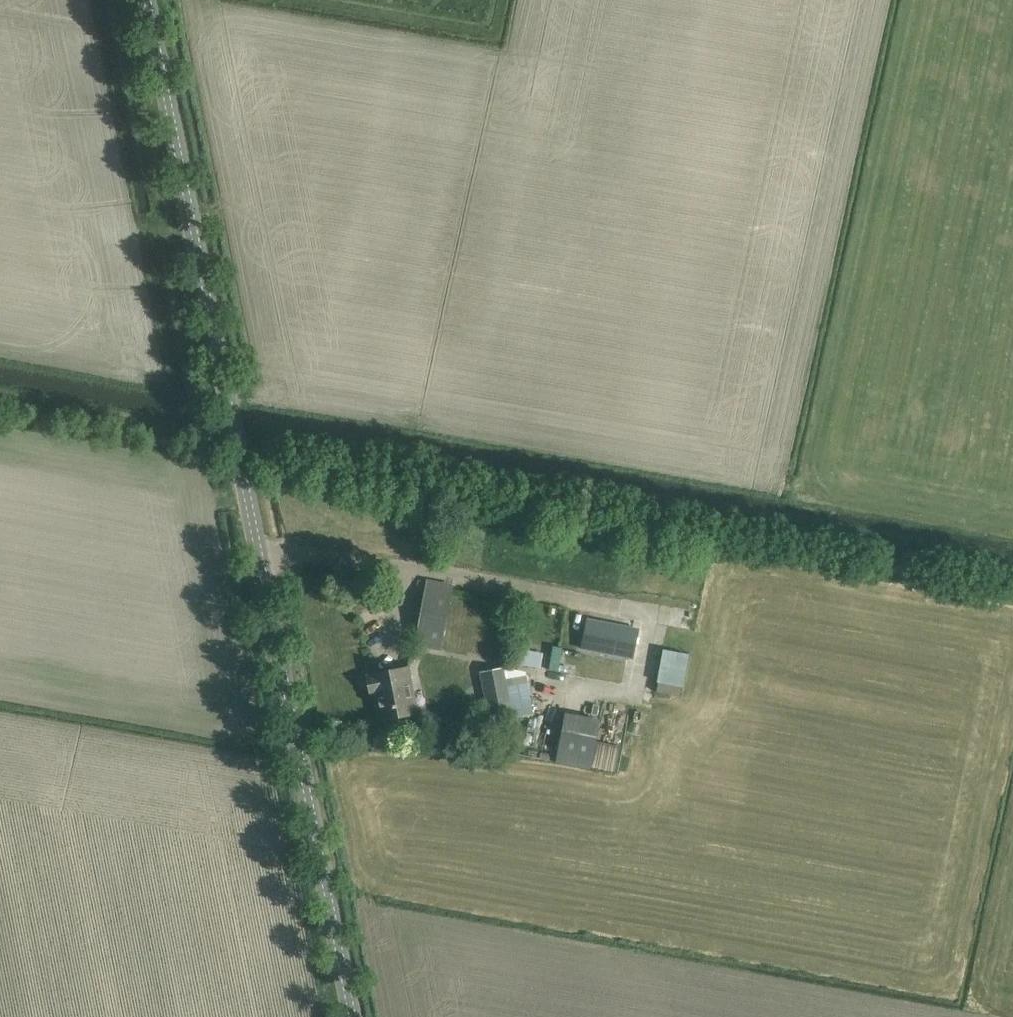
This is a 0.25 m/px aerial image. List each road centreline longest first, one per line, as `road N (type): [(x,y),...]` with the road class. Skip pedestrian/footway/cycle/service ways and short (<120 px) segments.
road 1 (unclassified): [(358,1016),(152,0)]

